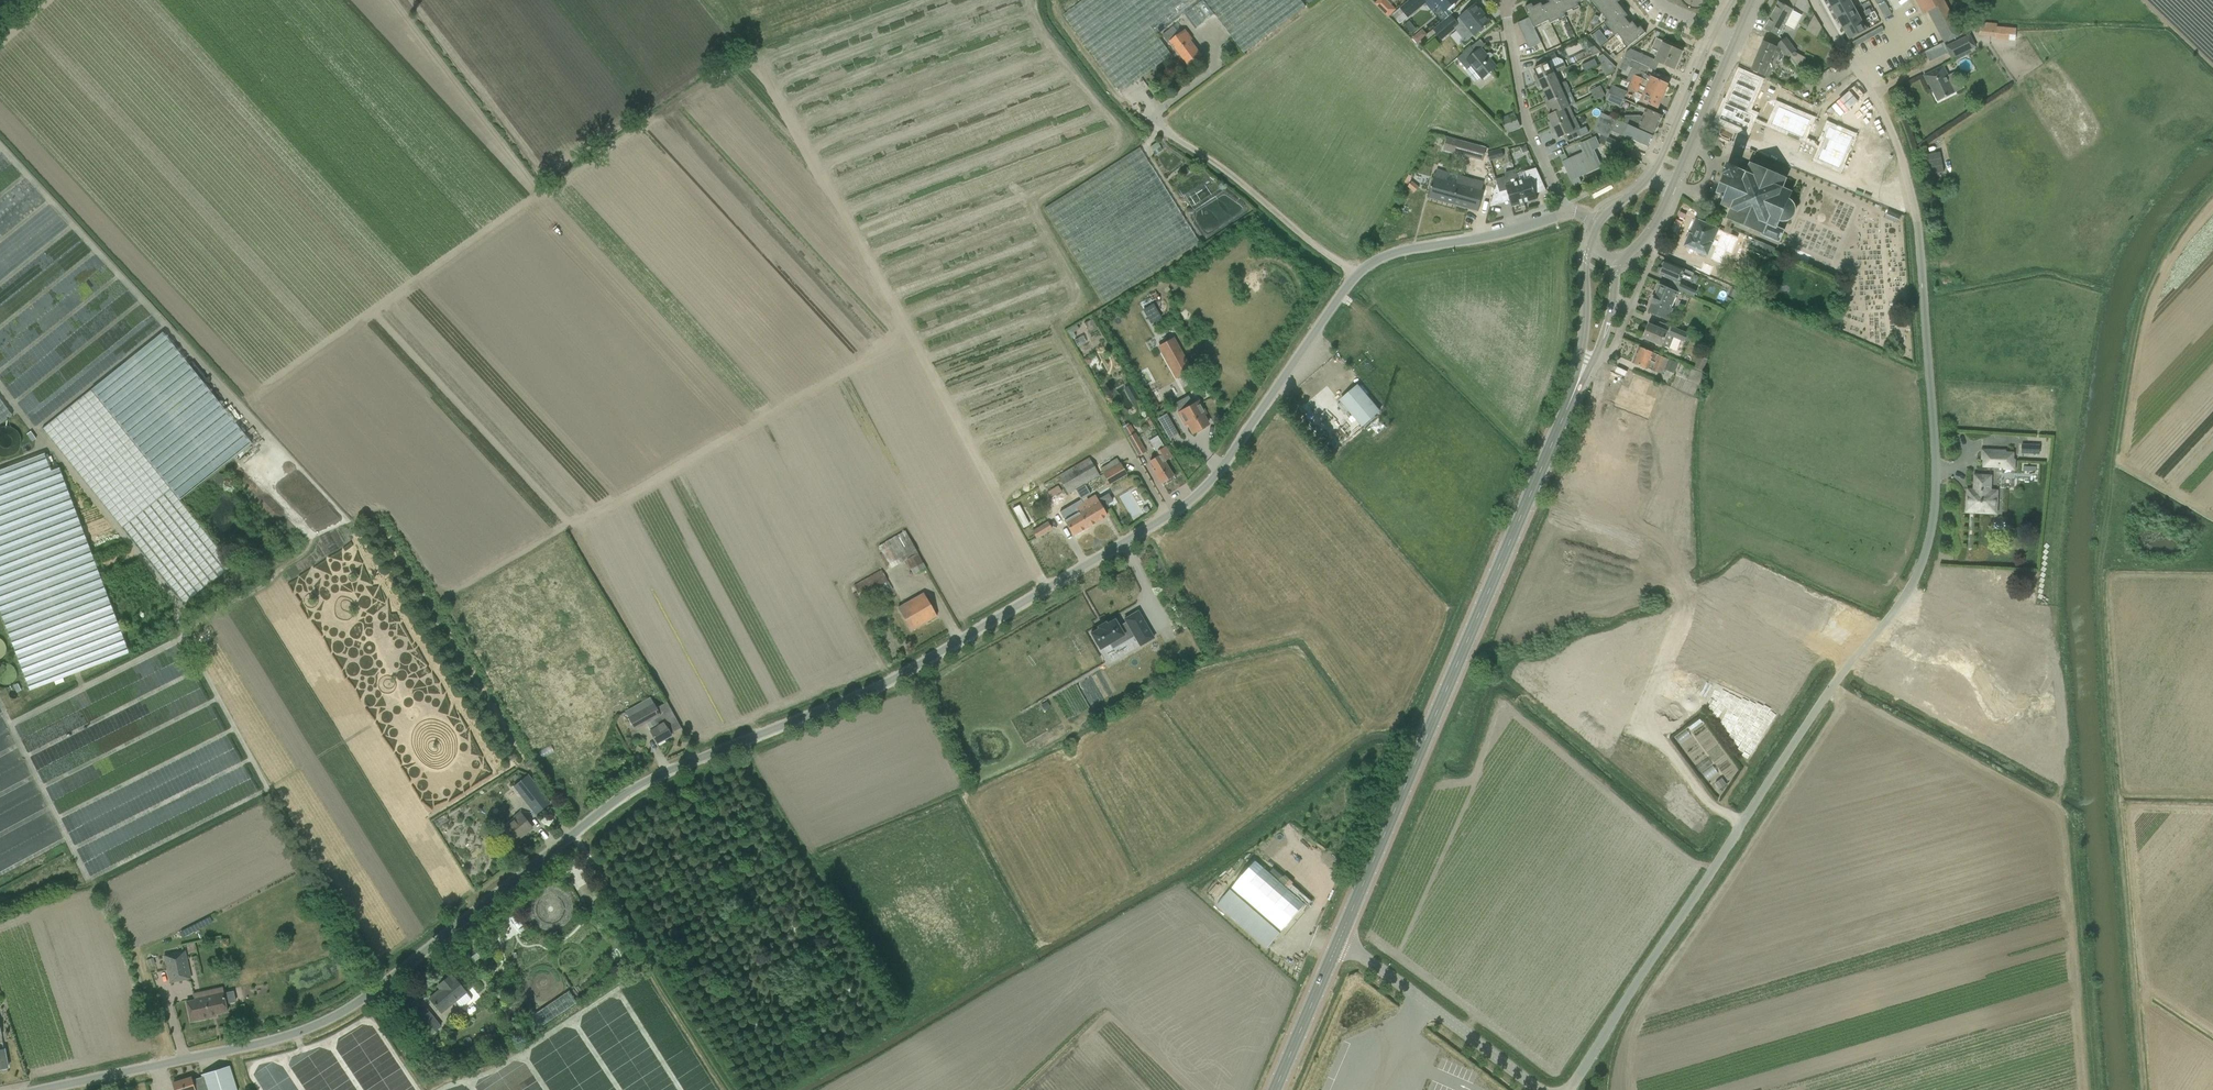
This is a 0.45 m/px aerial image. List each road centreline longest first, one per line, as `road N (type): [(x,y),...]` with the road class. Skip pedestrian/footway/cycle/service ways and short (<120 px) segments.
road 1 (unclassified): [(55,1089),(260,1050),(334,1027),(625,799),(880,690),(1184,508),(1229,461),(1350,280),(1381,259),(1452,244)]
road 2 (unclassified): [(1813,0),(1885,118),(1912,192),(1930,394),(1934,501),(1926,551),(1917,576),(1831,687),(1567,1089)]
road 3 (primary): [(1337,944),(1576,387)]
road 4 (unclassified): [(1539,1089),(1337,944)]
road 5 (residential): [(1566,214),(1527,132),(1507,3)]
road 6 (primary): [(1716,30),(1650,176)]
road 7 (primary): [(1672,186),(1734,39)]
road 8 (primary): [(1274,1089),(1337,944)]
road 9 (primary): [(1592,247),(1576,387)]
road 10 (primary): [(1576,387),(1607,325),(1615,260)]

